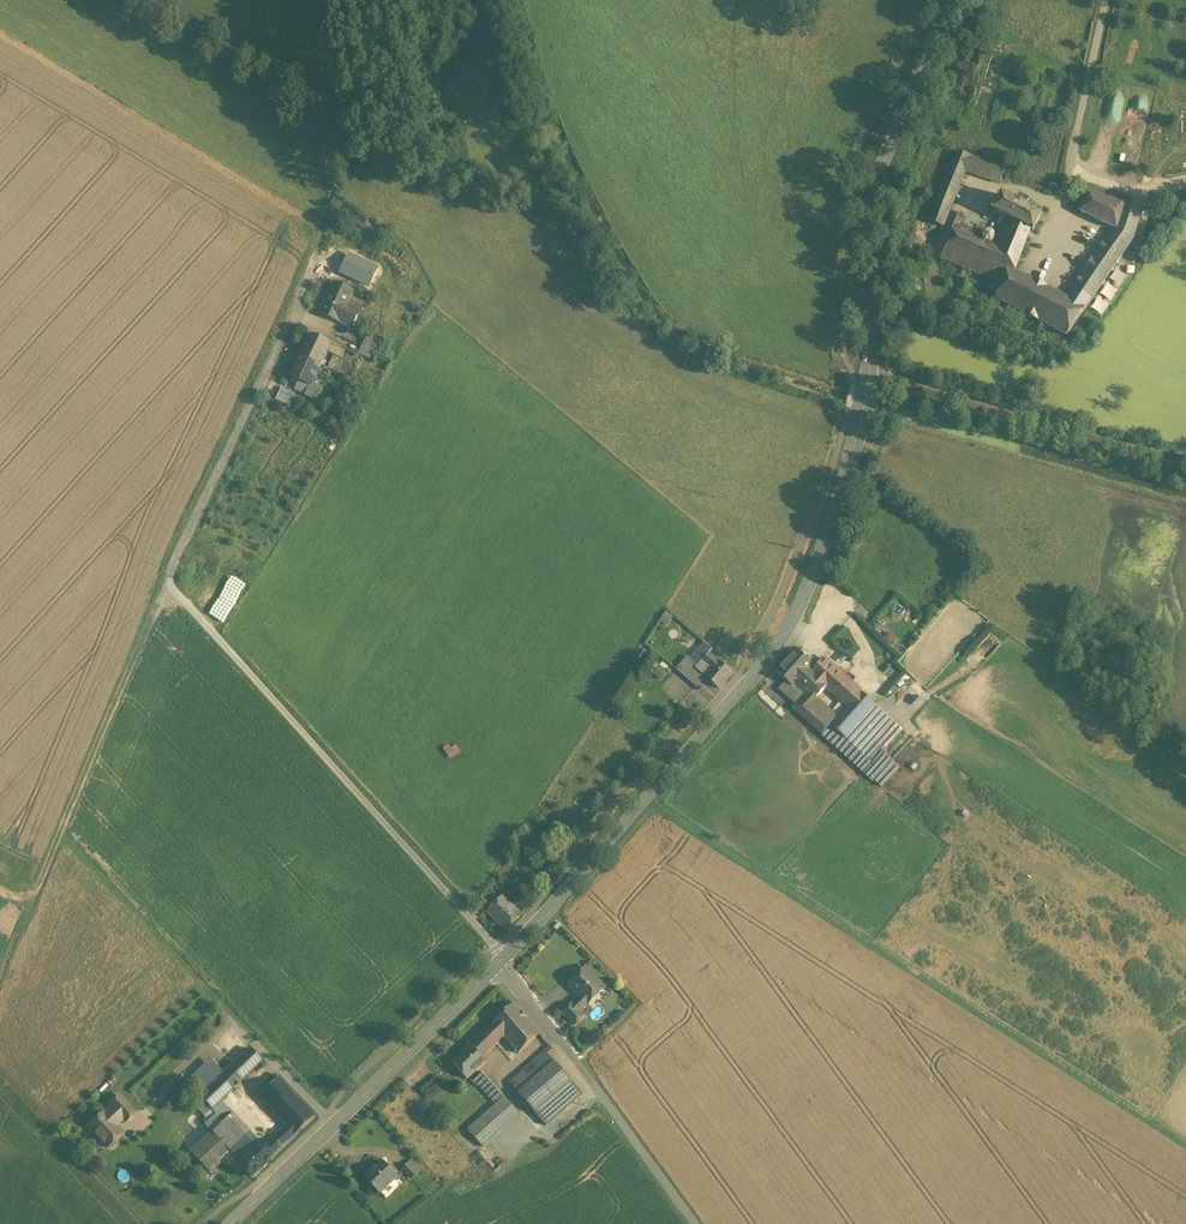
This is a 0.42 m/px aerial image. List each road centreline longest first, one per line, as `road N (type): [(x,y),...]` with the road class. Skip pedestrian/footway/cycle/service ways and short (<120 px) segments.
road 1 (secondary): [(952,0),(886,159),(870,224),(869,381),(841,495),(791,626),(501,961)]
road 2 (unclassified): [(501,961),(174,593),(168,577),(297,306),(320,229)]
road 3 (track): [(1185,1145),(629,786)]
road 4 (track): [(0,32),(320,229),(348,164),(315,0)]
road 5 (track): [(168,577),(38,883),(30,896),(0,889)]
road 6 (secondary): [(501,961),(231,1223)]
road 7 (unclassified): [(692,1223),(501,961)]

